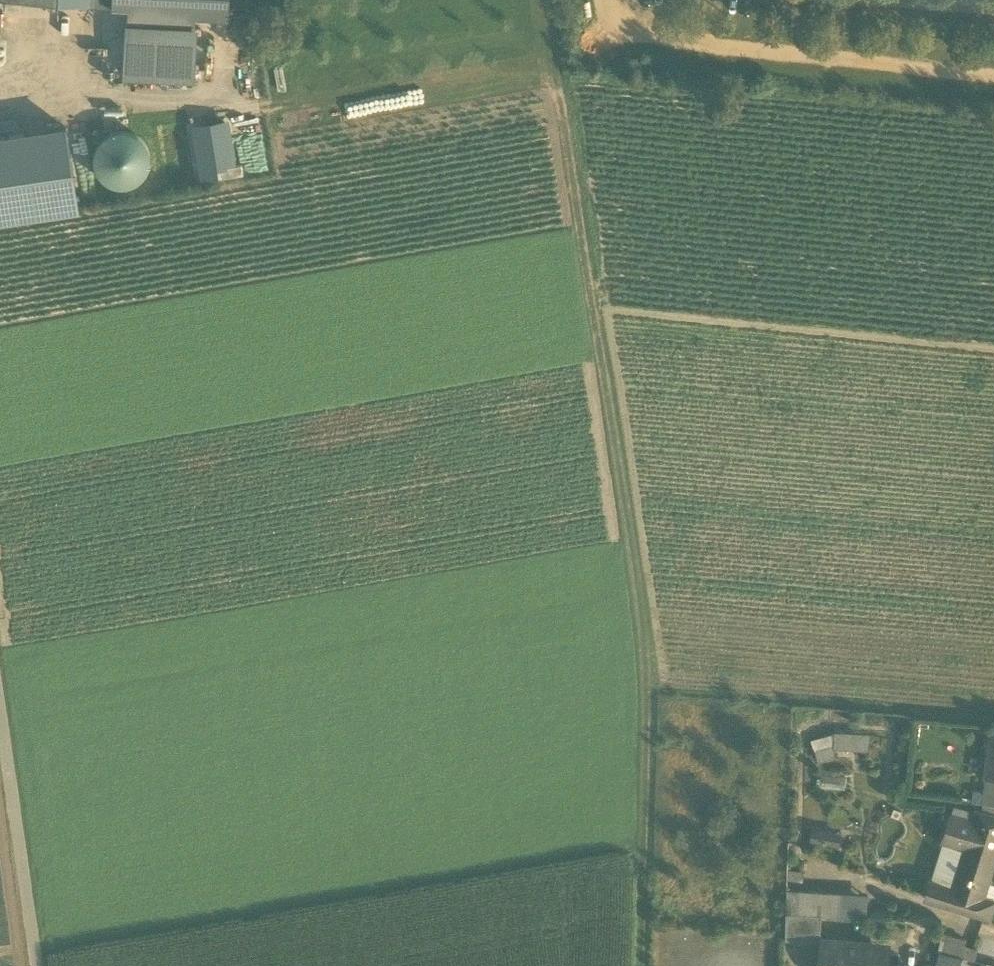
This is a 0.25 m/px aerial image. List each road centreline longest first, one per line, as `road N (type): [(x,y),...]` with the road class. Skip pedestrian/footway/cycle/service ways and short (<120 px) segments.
road 1 (track): [(643,965),(650,688),(547,0)]
road 2 (track): [(0,718),(36,965)]

